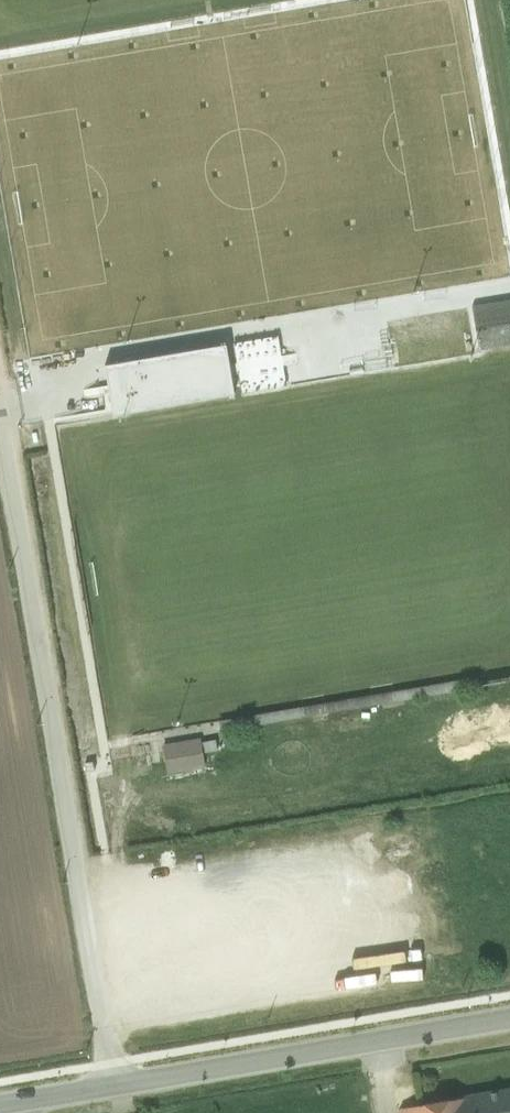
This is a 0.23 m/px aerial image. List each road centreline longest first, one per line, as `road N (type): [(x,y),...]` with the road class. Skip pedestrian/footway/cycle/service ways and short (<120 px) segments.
road 1 (unclassified): [(115,1086),(0,423)]
road 2 (secondary): [(115,1086),(509,1016)]

